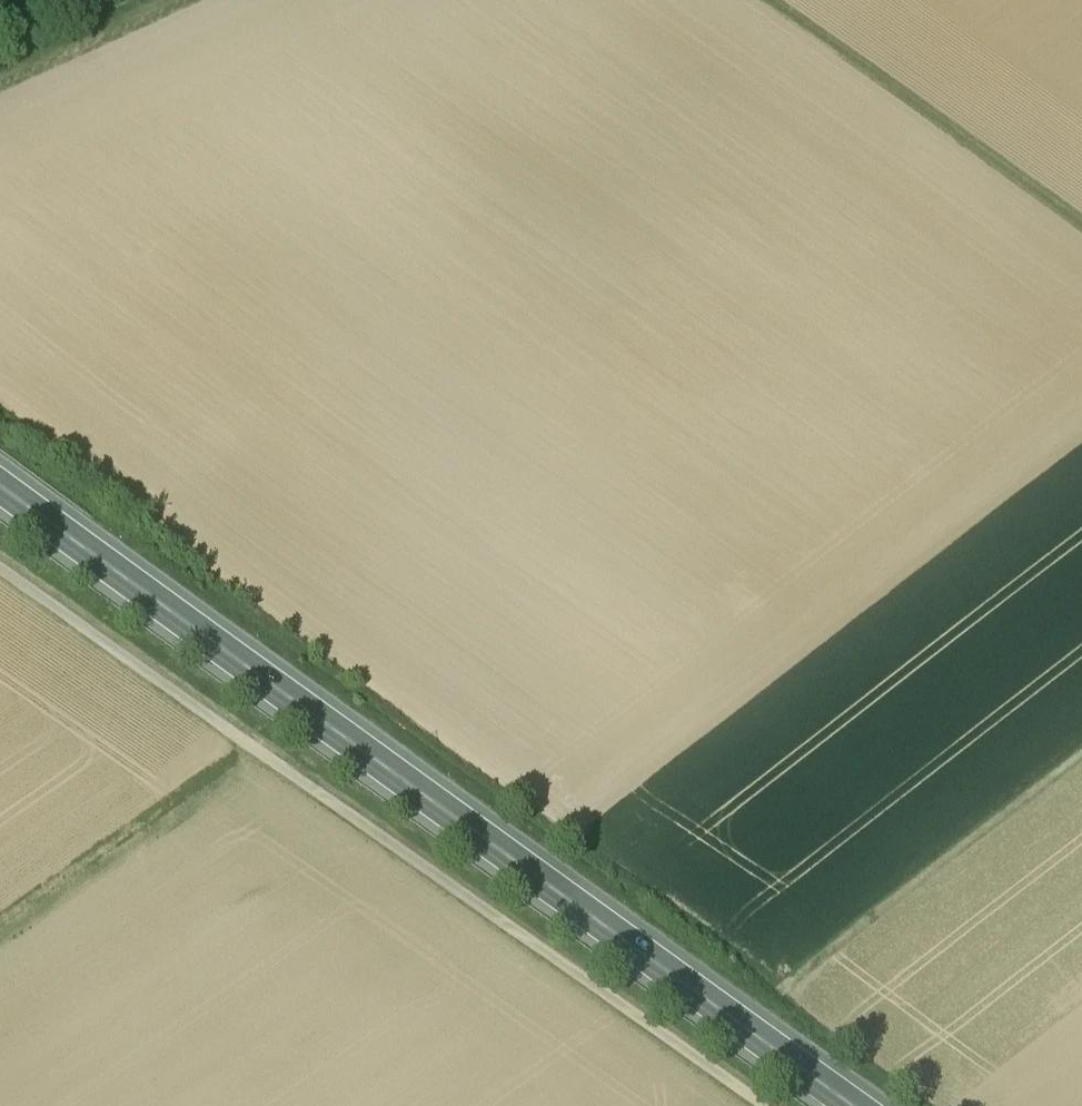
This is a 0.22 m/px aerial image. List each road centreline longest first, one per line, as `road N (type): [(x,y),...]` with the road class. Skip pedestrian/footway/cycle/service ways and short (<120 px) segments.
road 1 (primary): [(859,1105),(0,493)]
road 2 (track): [(1081,222),(769,0)]
road 3 (track): [(793,988),(1081,756)]
road 4 (track): [(0,78),(169,0)]

